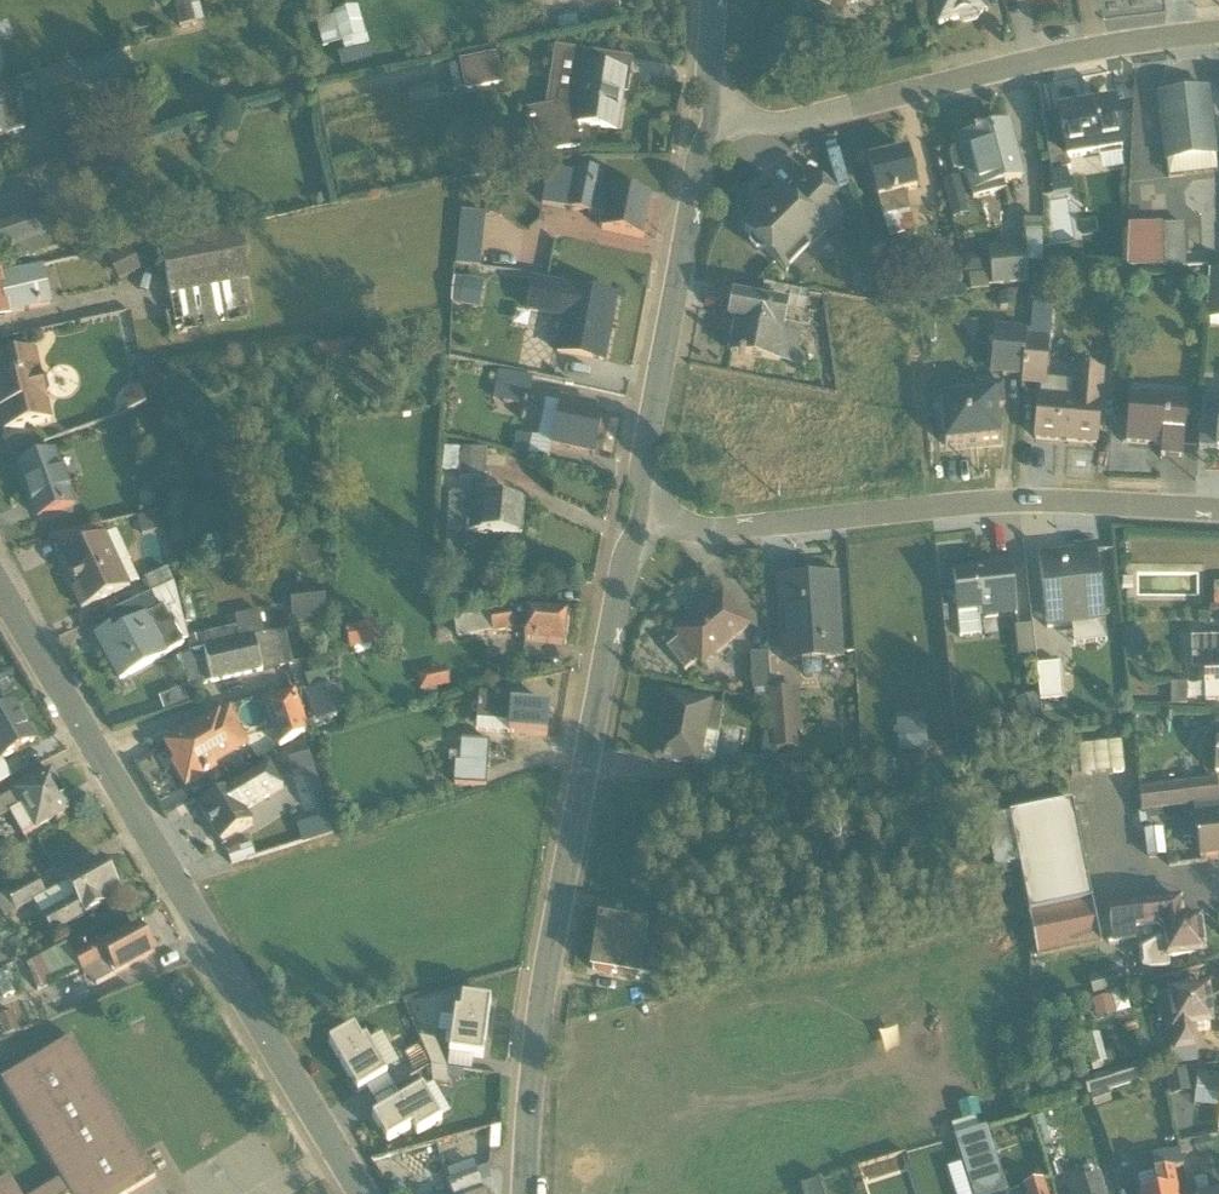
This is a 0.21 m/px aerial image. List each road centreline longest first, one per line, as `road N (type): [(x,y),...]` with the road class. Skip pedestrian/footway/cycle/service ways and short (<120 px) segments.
road 1 (residential): [(360,1193),(0,588)]
road 2 (residential): [(526,1193),(539,1034),(622,573),(648,512)]
road 3 (residential): [(648,512),(681,529),(726,531),(1005,502),(1218,512)]
road 4 (residential): [(1218,35),(1051,60),(781,127),(723,121)]
road 5 (residential): [(648,512),(645,449),(699,170),(723,121)]
road 6 (residential): [(723,121),(711,79),(713,0)]

